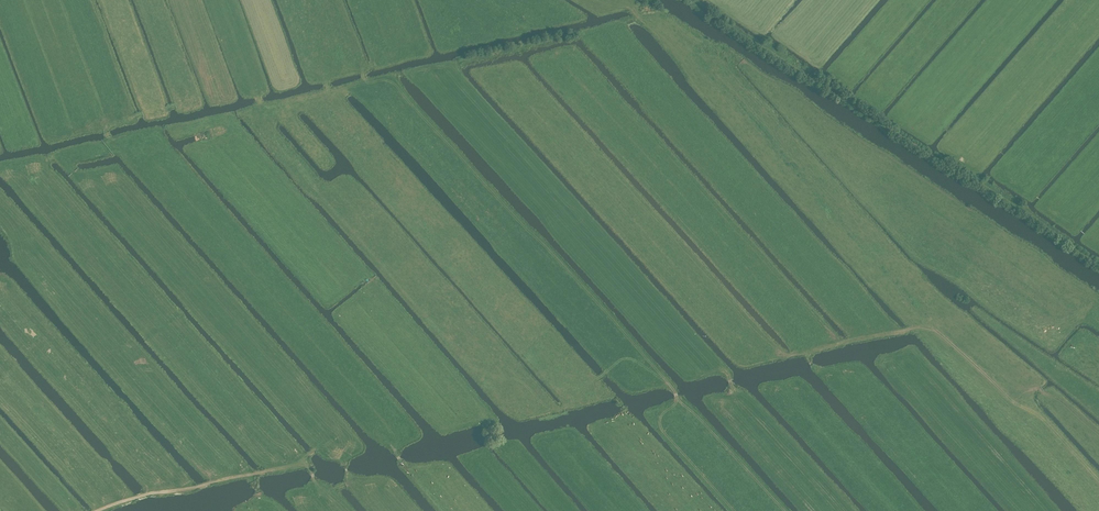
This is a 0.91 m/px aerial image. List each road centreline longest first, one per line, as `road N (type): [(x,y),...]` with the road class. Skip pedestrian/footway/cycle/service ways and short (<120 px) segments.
road 1 (track): [(227,119),(481,406),(492,432)]
road 2 (track): [(807,350),(930,327),(1044,421),(1098,481)]
road 3 (track): [(322,443),(299,465),(99,509)]
road 4 (track): [(261,107),(109,139),(147,178)]
road 5 (track): [(109,139),(103,124),(182,104),(142,0)]
road 6 (track): [(273,510),(173,388)]
road 7 (track): [(401,124),(367,85),(332,0)]

